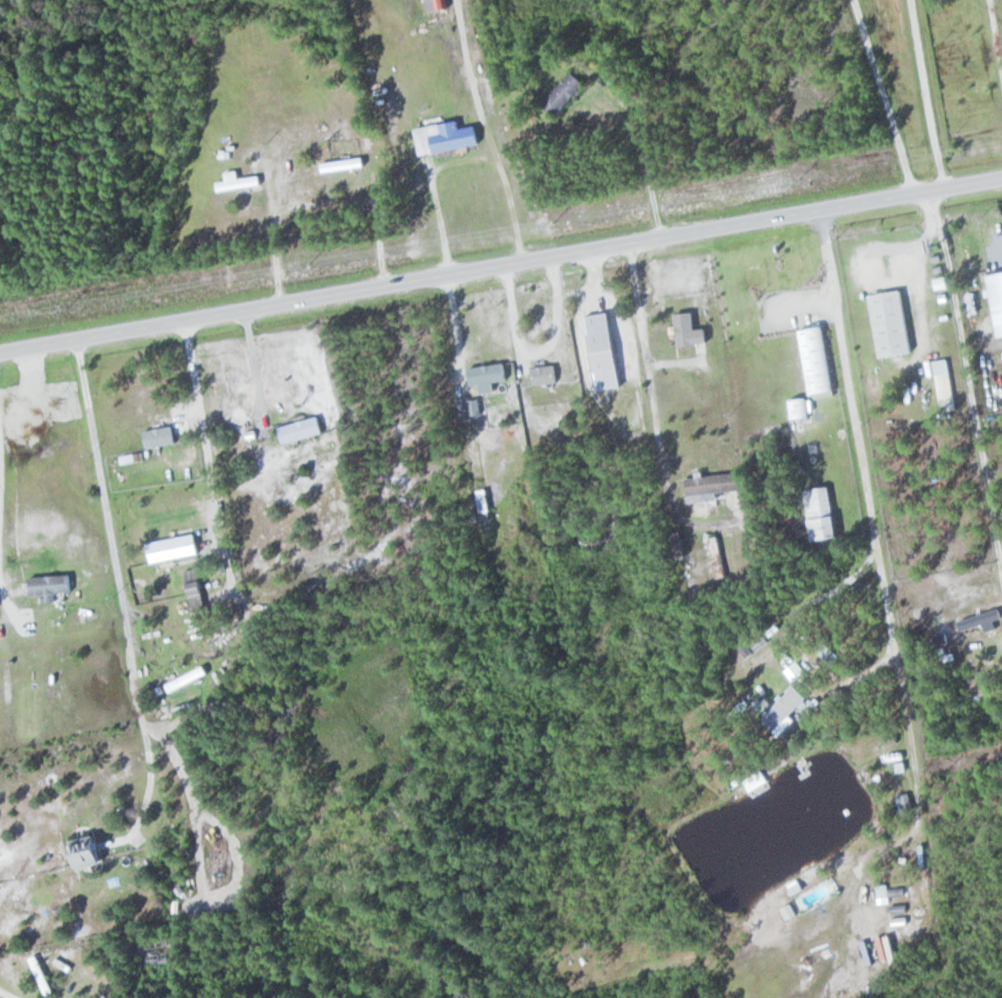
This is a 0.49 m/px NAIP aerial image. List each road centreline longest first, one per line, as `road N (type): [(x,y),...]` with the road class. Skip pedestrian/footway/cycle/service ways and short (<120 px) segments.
road 1 (secondary): [(1001,171),(356,293)]
road 2 (secondary): [(356,293),(188,330),(0,358)]
road 3 (residential): [(84,347),(113,546)]
road 4 (residential): [(911,184),(856,0)]
road 5 (residential): [(188,330),(215,464)]

